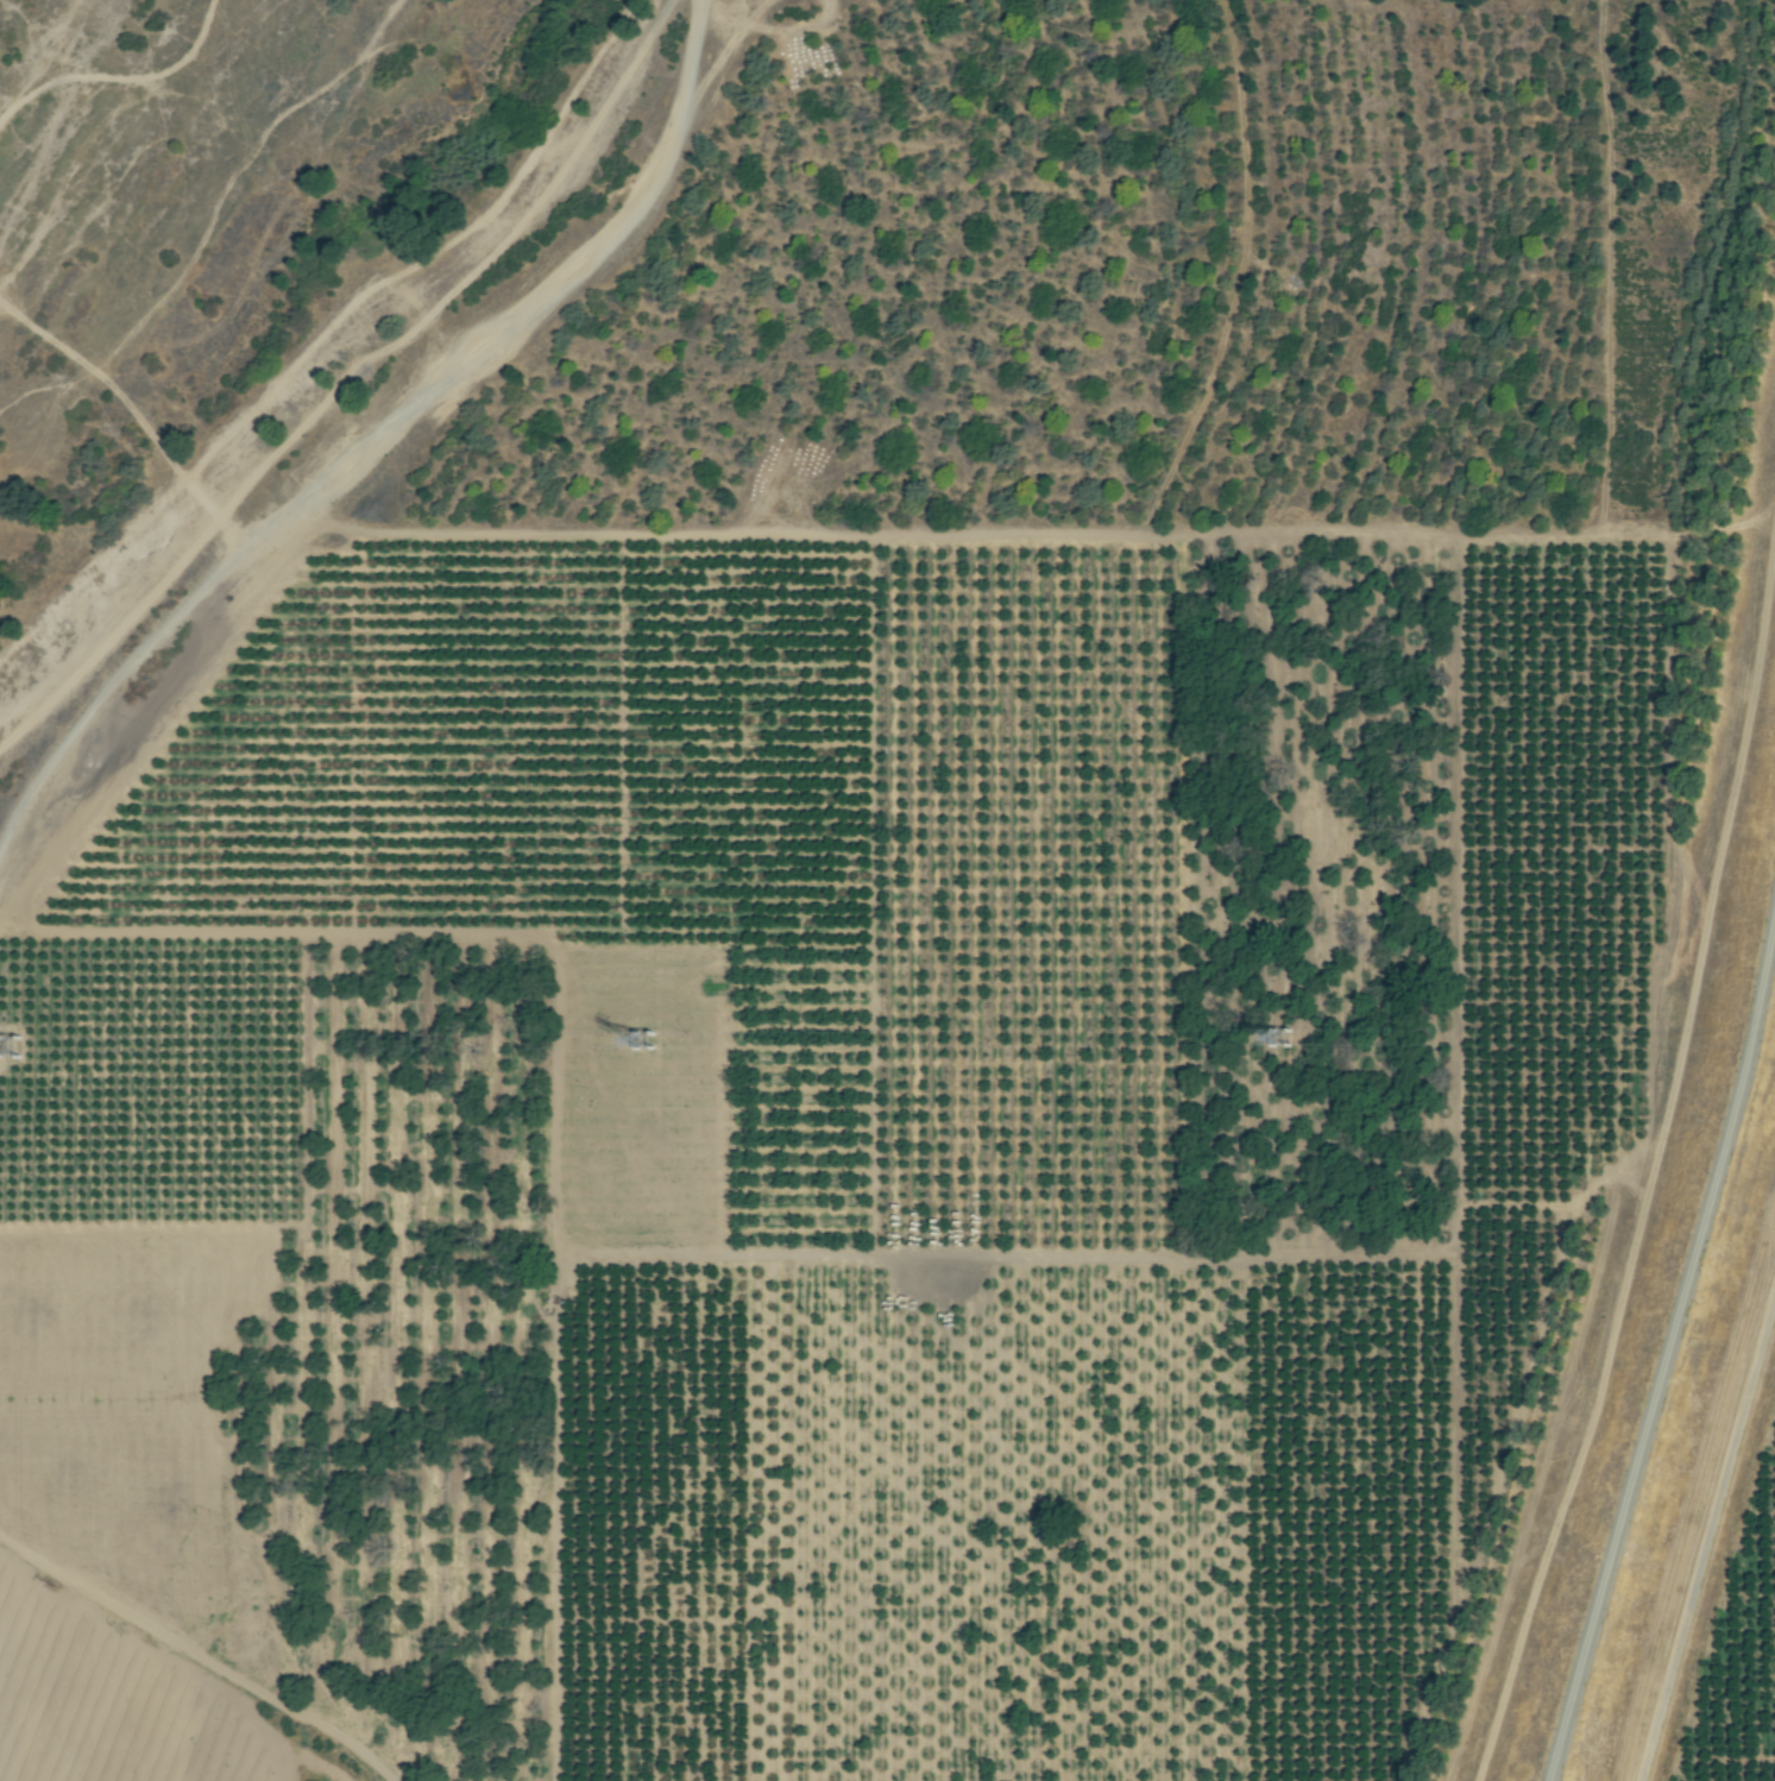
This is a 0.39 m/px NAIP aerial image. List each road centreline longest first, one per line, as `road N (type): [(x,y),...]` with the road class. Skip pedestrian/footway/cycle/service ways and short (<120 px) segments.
road 1 (track): [(0,796),(350,408),(597,200),(458,0)]
road 2 (track): [(393,1780),(0,1536)]

